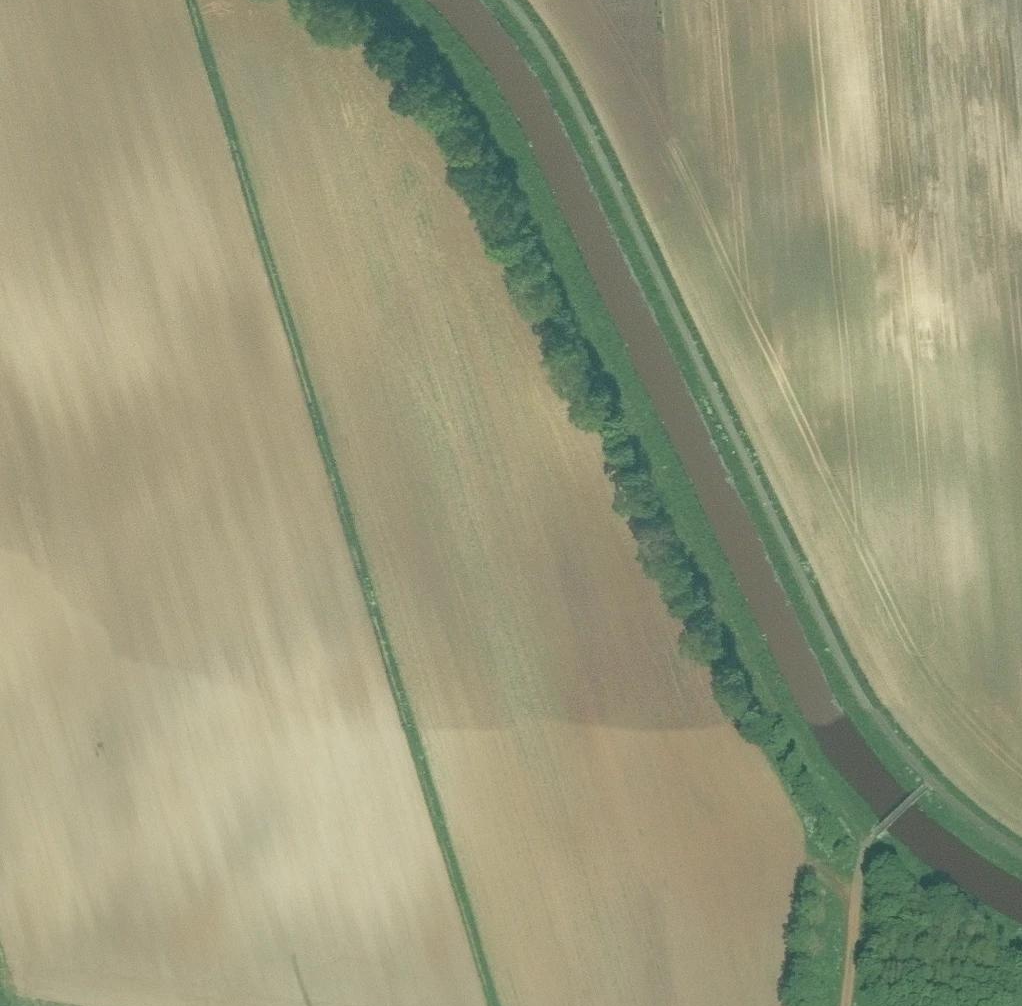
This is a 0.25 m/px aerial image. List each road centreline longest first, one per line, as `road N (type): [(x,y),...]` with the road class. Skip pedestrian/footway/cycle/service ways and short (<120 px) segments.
road 1 (unclassified): [(865,849),(845,1005)]

